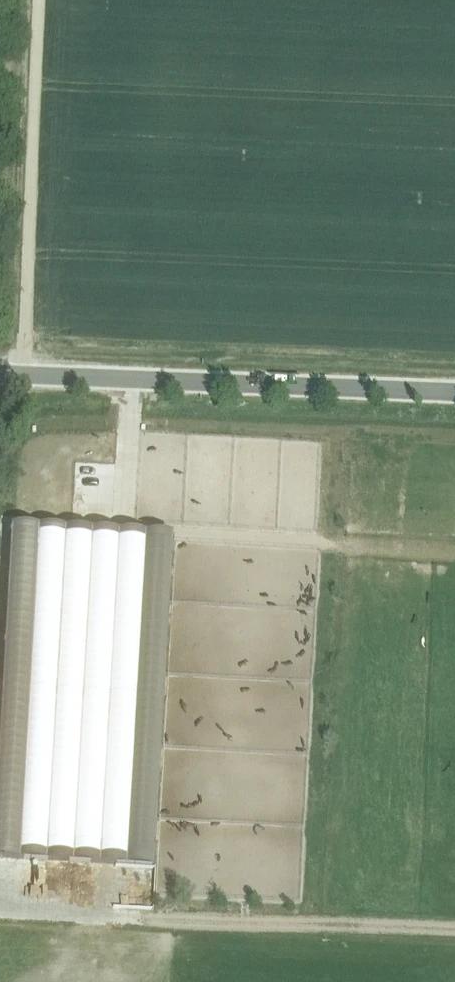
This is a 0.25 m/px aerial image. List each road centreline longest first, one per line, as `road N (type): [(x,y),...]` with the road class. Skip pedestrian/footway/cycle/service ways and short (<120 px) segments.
road 1 (unclassified): [(0,373),(454,392)]

